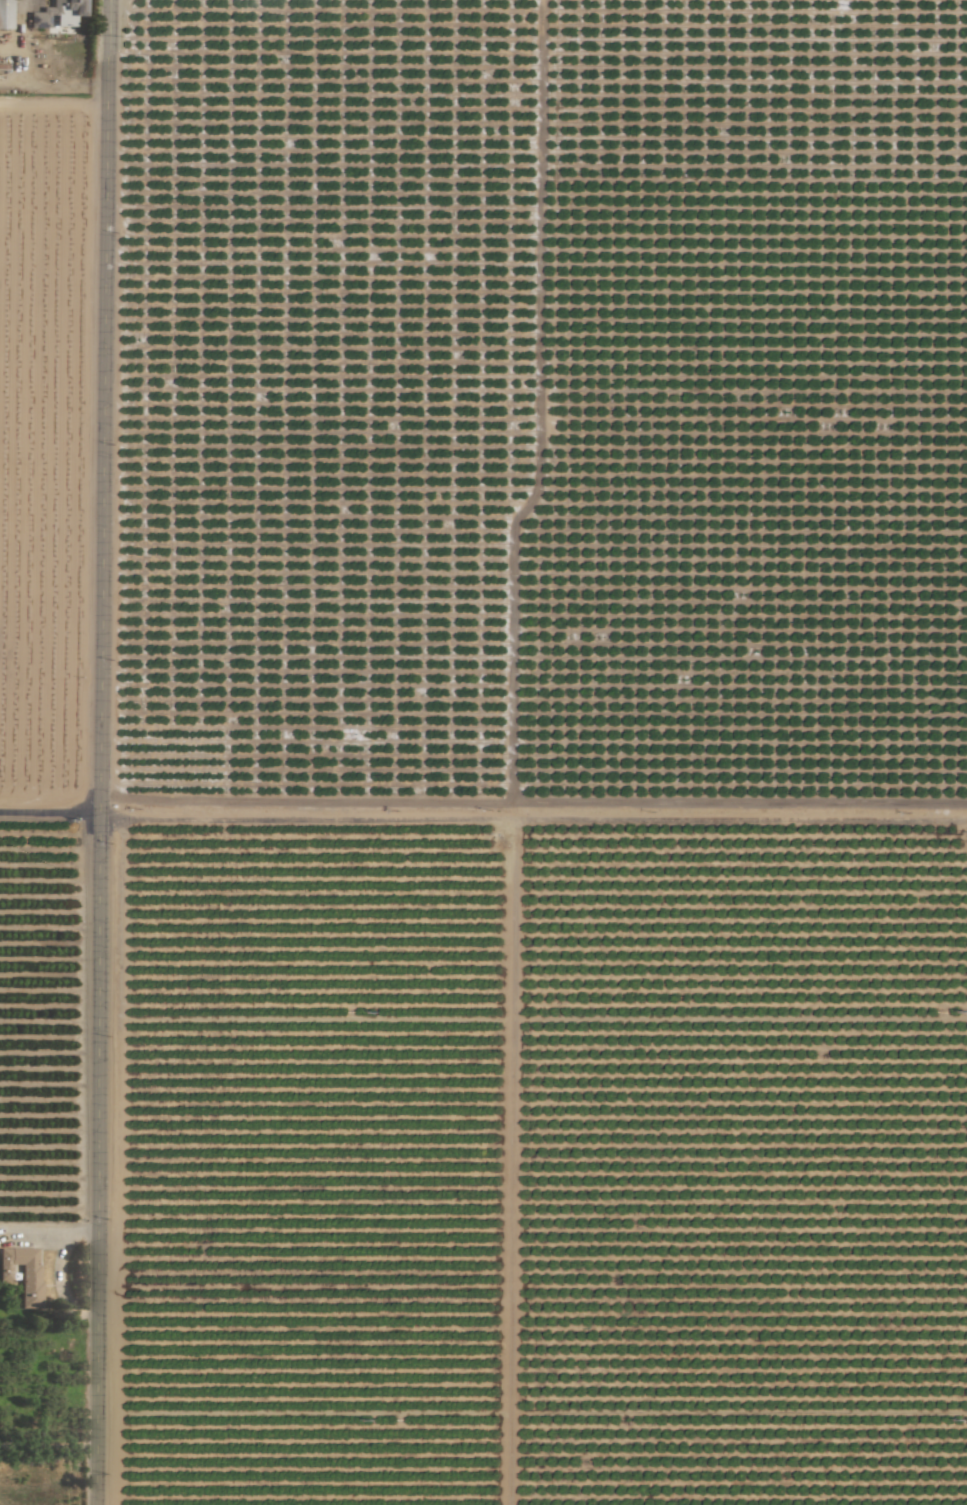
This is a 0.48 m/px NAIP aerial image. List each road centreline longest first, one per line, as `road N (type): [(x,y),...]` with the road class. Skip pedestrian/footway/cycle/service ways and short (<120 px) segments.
road 1 (residential): [(96,1504),(113,0)]
road 2 (track): [(100,810),(966,807)]

